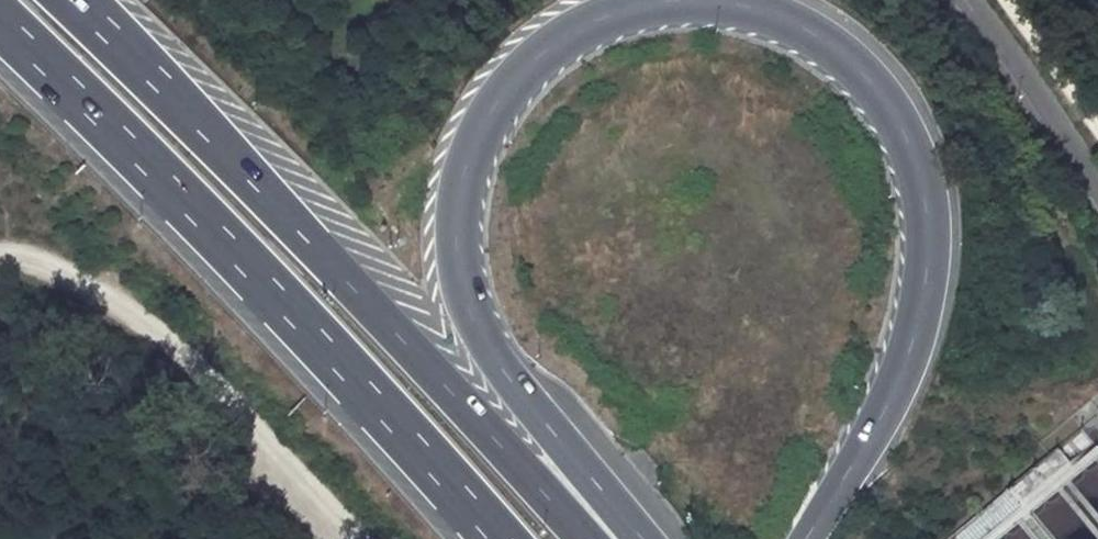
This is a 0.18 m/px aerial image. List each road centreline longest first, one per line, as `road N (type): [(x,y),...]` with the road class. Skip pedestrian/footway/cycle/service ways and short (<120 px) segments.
road 1 (trunk): [(587,538),(74,0)]
road 2 (trunk): [(0,20),(299,317),(498,538)]
road 3 (trunk): [(643,538),(496,362),(471,317),(454,239),(464,164),(517,75),(599,18),(665,0)]
road 4 (trunk): [(719,0),(811,31),(867,76),(906,134),(927,206),(922,308),(901,378),(808,538)]

